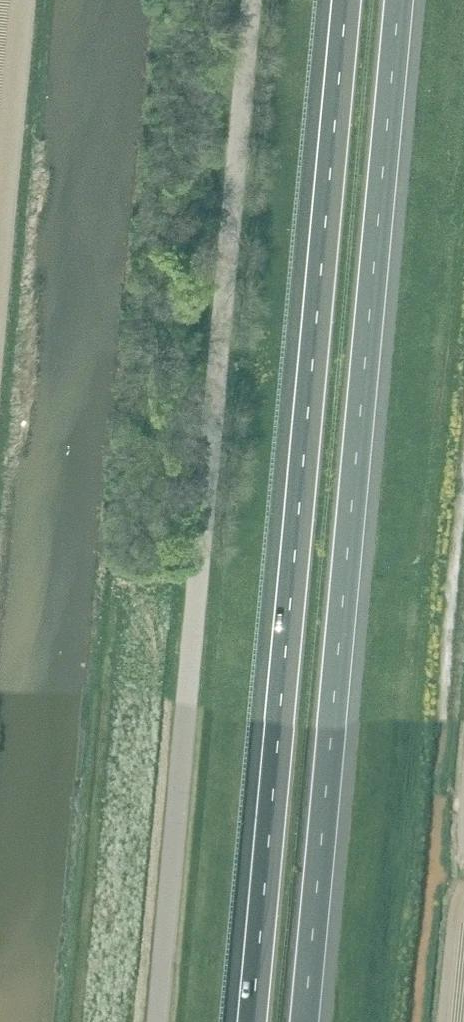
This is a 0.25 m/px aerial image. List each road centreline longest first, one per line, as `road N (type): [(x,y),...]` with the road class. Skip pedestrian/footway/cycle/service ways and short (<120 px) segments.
road 1 (motorway): [(304,1021),(400,0)]
road 2 (motorway): [(348,0),(253,1021)]
road 3 (unclassified): [(157,1021),(250,0)]

